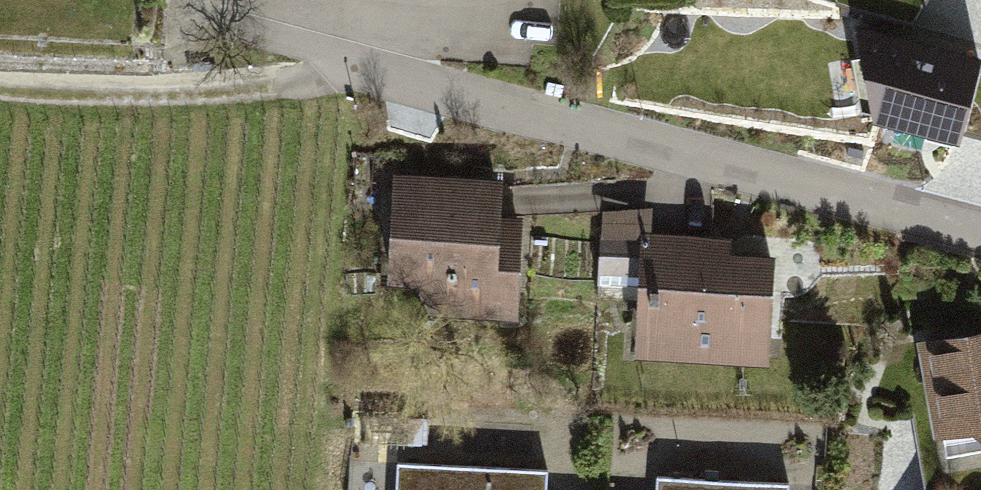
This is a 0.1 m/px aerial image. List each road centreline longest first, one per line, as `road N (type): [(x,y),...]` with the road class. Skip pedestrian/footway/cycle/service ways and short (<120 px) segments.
road 1 (residential): [(319,5),(373,55),(449,92),(980,231)]
road 2 (track): [(373,55),(309,82),(109,97),(0,85)]

